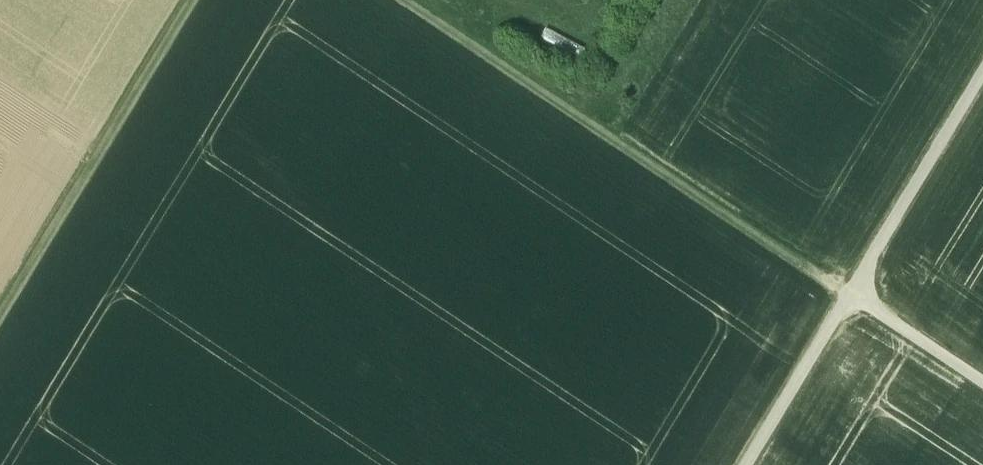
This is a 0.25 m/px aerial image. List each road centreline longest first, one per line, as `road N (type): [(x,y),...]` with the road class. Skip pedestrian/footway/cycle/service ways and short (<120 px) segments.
road 1 (track): [(408,0),(982,382)]
road 2 (track): [(982,73),(746,464)]
road 3 (track): [(192,0),(0,312)]

